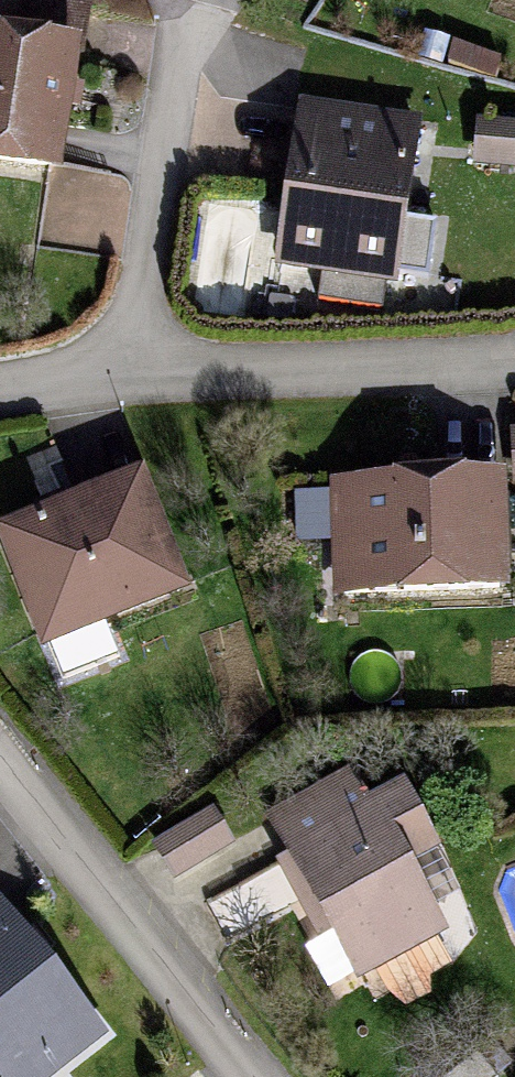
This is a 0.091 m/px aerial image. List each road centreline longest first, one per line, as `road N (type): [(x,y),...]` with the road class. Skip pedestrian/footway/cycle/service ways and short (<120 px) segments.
road 1 (trunk): [(16,0),(186,1076)]
road 2 (residential): [(249,1076),(0,757)]

